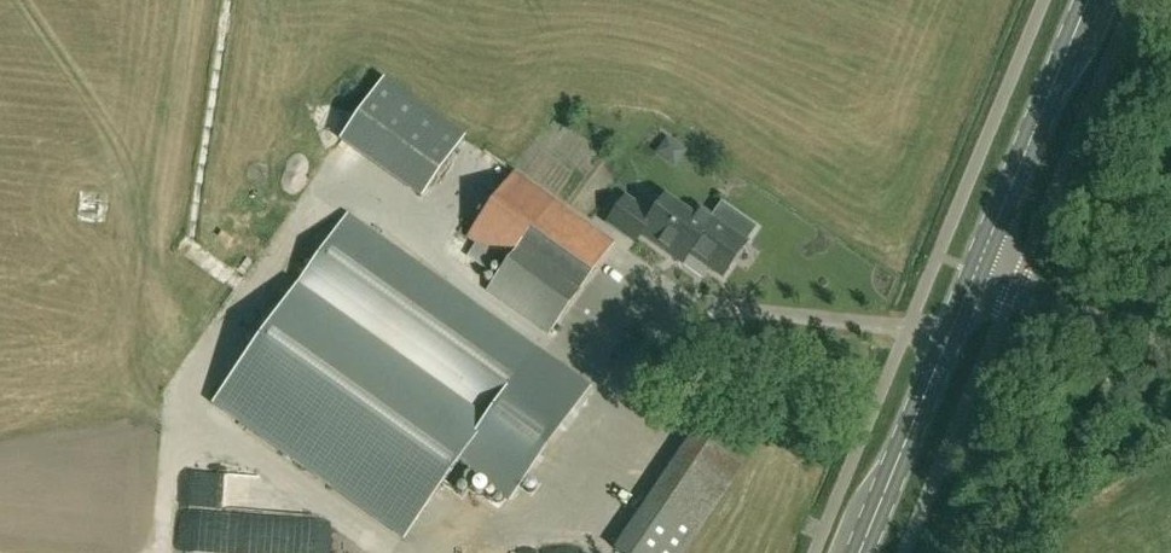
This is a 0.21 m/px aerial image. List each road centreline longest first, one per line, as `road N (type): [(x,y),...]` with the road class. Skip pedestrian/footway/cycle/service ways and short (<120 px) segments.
road 1 (unclassified): [(573,552),(641,350),(660,312),(689,296),(742,284),(948,347)]
road 2 (secondary): [(980,274),(1089,0)]
road 3 (secondary): [(863,552),(948,347)]
road 4 (unclassified): [(1170,351),(980,274)]

